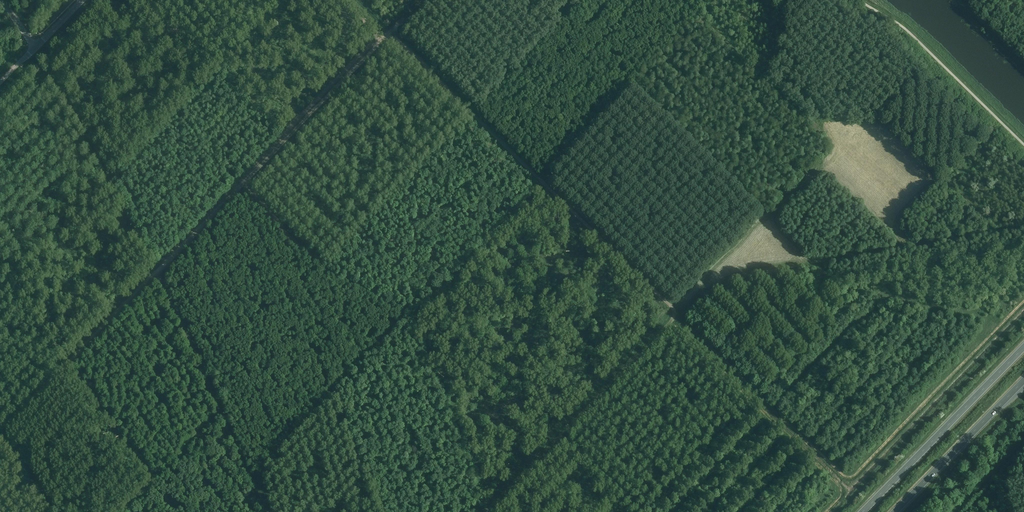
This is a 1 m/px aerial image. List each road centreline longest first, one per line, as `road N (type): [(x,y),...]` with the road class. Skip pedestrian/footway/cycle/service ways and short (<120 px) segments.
road 1 (track): [(1023,232),(740,277),(674,319),(398,42),(375,33),(340,0)]
road 2 (track): [(382,37),(0,433)]
road 3 (track): [(480,511),(828,162),(861,166)]
road 4 (trunk): [(1023,347),(862,511)]
road 5 (trunk): [(894,511),(1023,380)]

